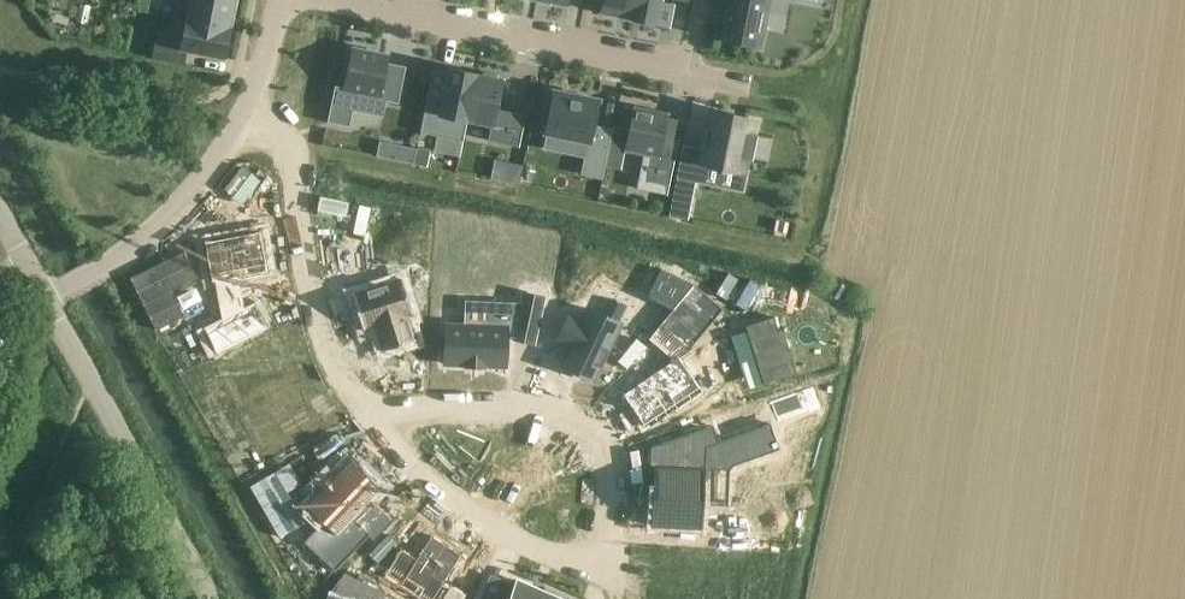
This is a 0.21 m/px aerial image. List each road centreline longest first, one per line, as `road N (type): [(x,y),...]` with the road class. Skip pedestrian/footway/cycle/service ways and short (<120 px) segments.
road 1 (residential): [(361,400),(526,401),(599,427),(617,453),(606,576),(493,531),(416,475)]
road 2 (residential): [(686,74),(330,0)]
road 3 (tertiary): [(210,598),(45,295)]
road 4 (residential): [(241,113),(293,145),(316,316),(361,400)]
road 5 (residential): [(45,295),(105,265),(166,217),(200,184),(241,113)]

